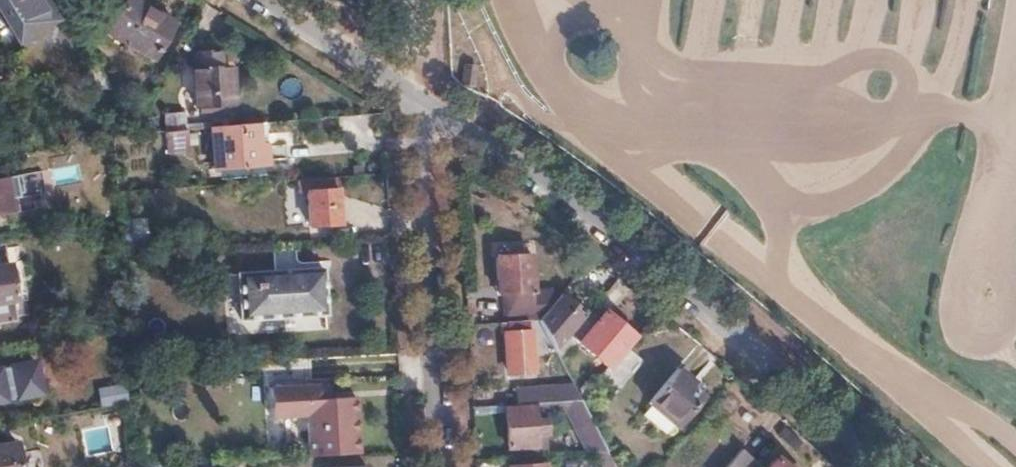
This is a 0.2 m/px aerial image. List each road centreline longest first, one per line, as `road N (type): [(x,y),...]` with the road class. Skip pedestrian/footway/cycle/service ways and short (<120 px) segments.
road 1 (residential): [(875,466),(825,412),(595,217),(416,88)]
road 2 (residential): [(442,466),(416,88)]
road 3 (residential): [(416,88),(280,0)]

